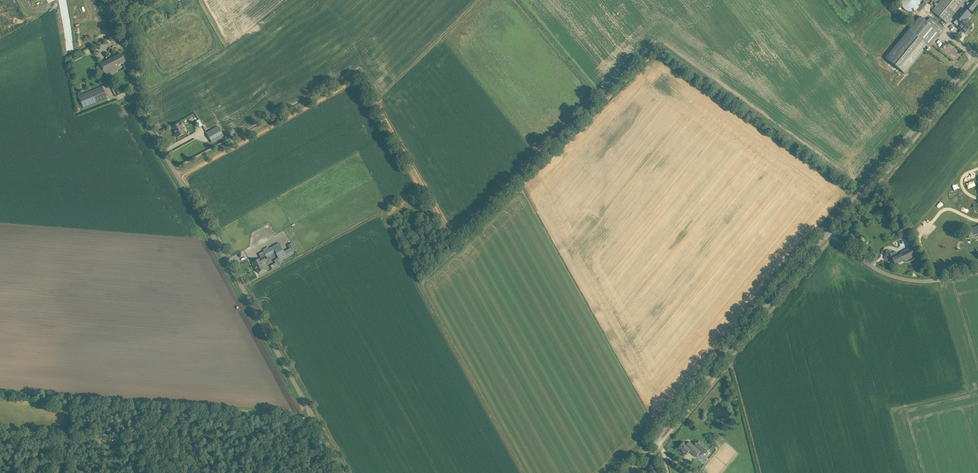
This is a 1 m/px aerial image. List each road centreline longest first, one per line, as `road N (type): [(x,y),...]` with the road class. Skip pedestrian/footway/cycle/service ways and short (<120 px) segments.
road 1 (unclassified): [(345,472),(149,120),(132,33),(117,0)]
road 2 (tertiary): [(621,472),(828,231)]
road 3 (track): [(314,416),(75,408)]
road 4 (tertiary): [(828,231),(977,51)]
road 5 (track): [(361,75),(180,173)]
road 6 (unclassified): [(828,231),(902,279),(977,271)]

